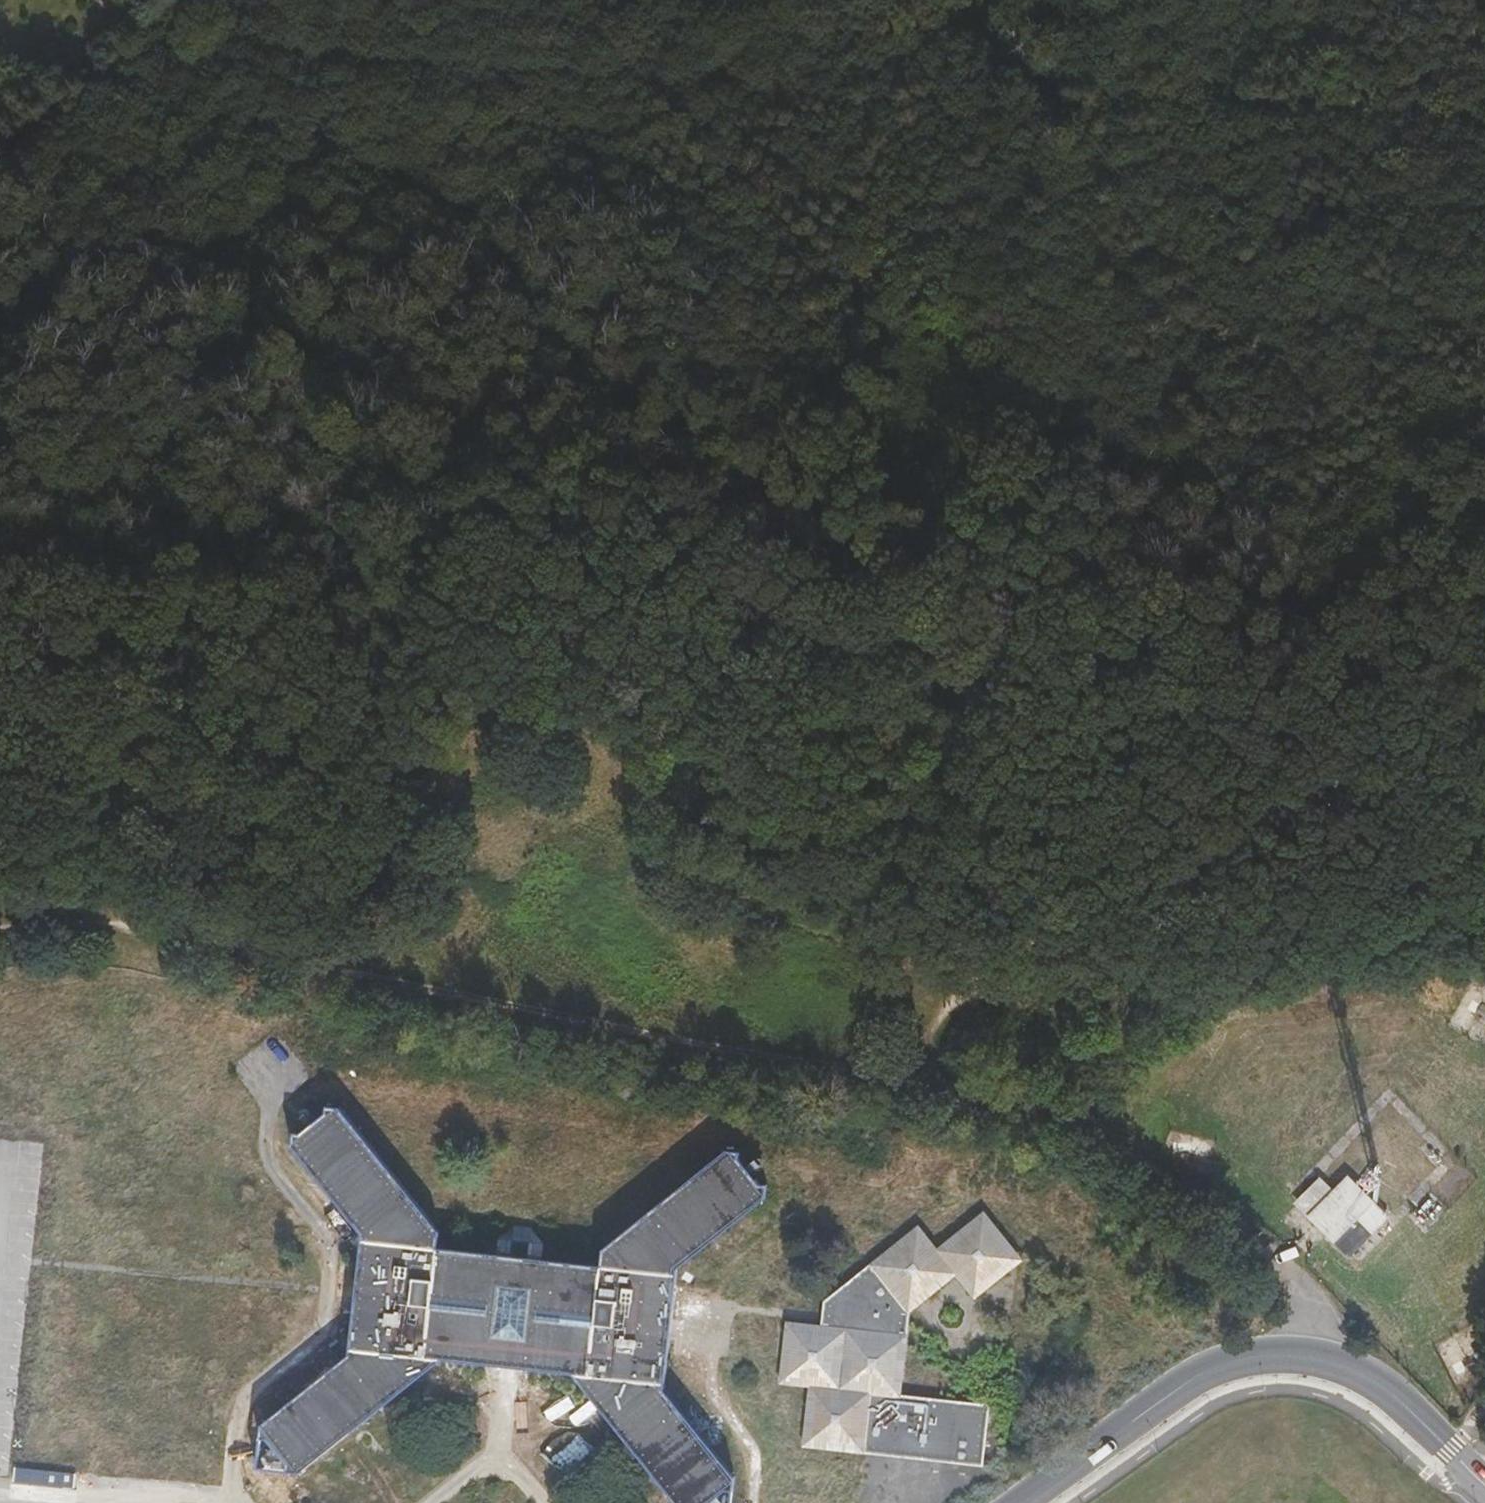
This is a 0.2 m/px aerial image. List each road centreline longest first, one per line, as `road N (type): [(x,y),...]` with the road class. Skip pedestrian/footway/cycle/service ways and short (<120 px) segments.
road 1 (track): [(1484,882),(1352,888),(1040,928),(1003,950),(887,1079)]
road 2 (track): [(887,1079),(1017,1104),(1099,1139),(1285,1257),(1403,1401)]
road 3 (track): [(320,969),(887,1079)]
road 4 (tertiary): [(1484,1482),(1403,1401),(1357,1369),(1302,1353),(1245,1354),(1188,1380),(1023,1502)]
road 5 (track): [(1061,45),(1227,76),(1440,80),(1484,97)]
road 6 (track): [(0,925),(108,921),(320,969)]

